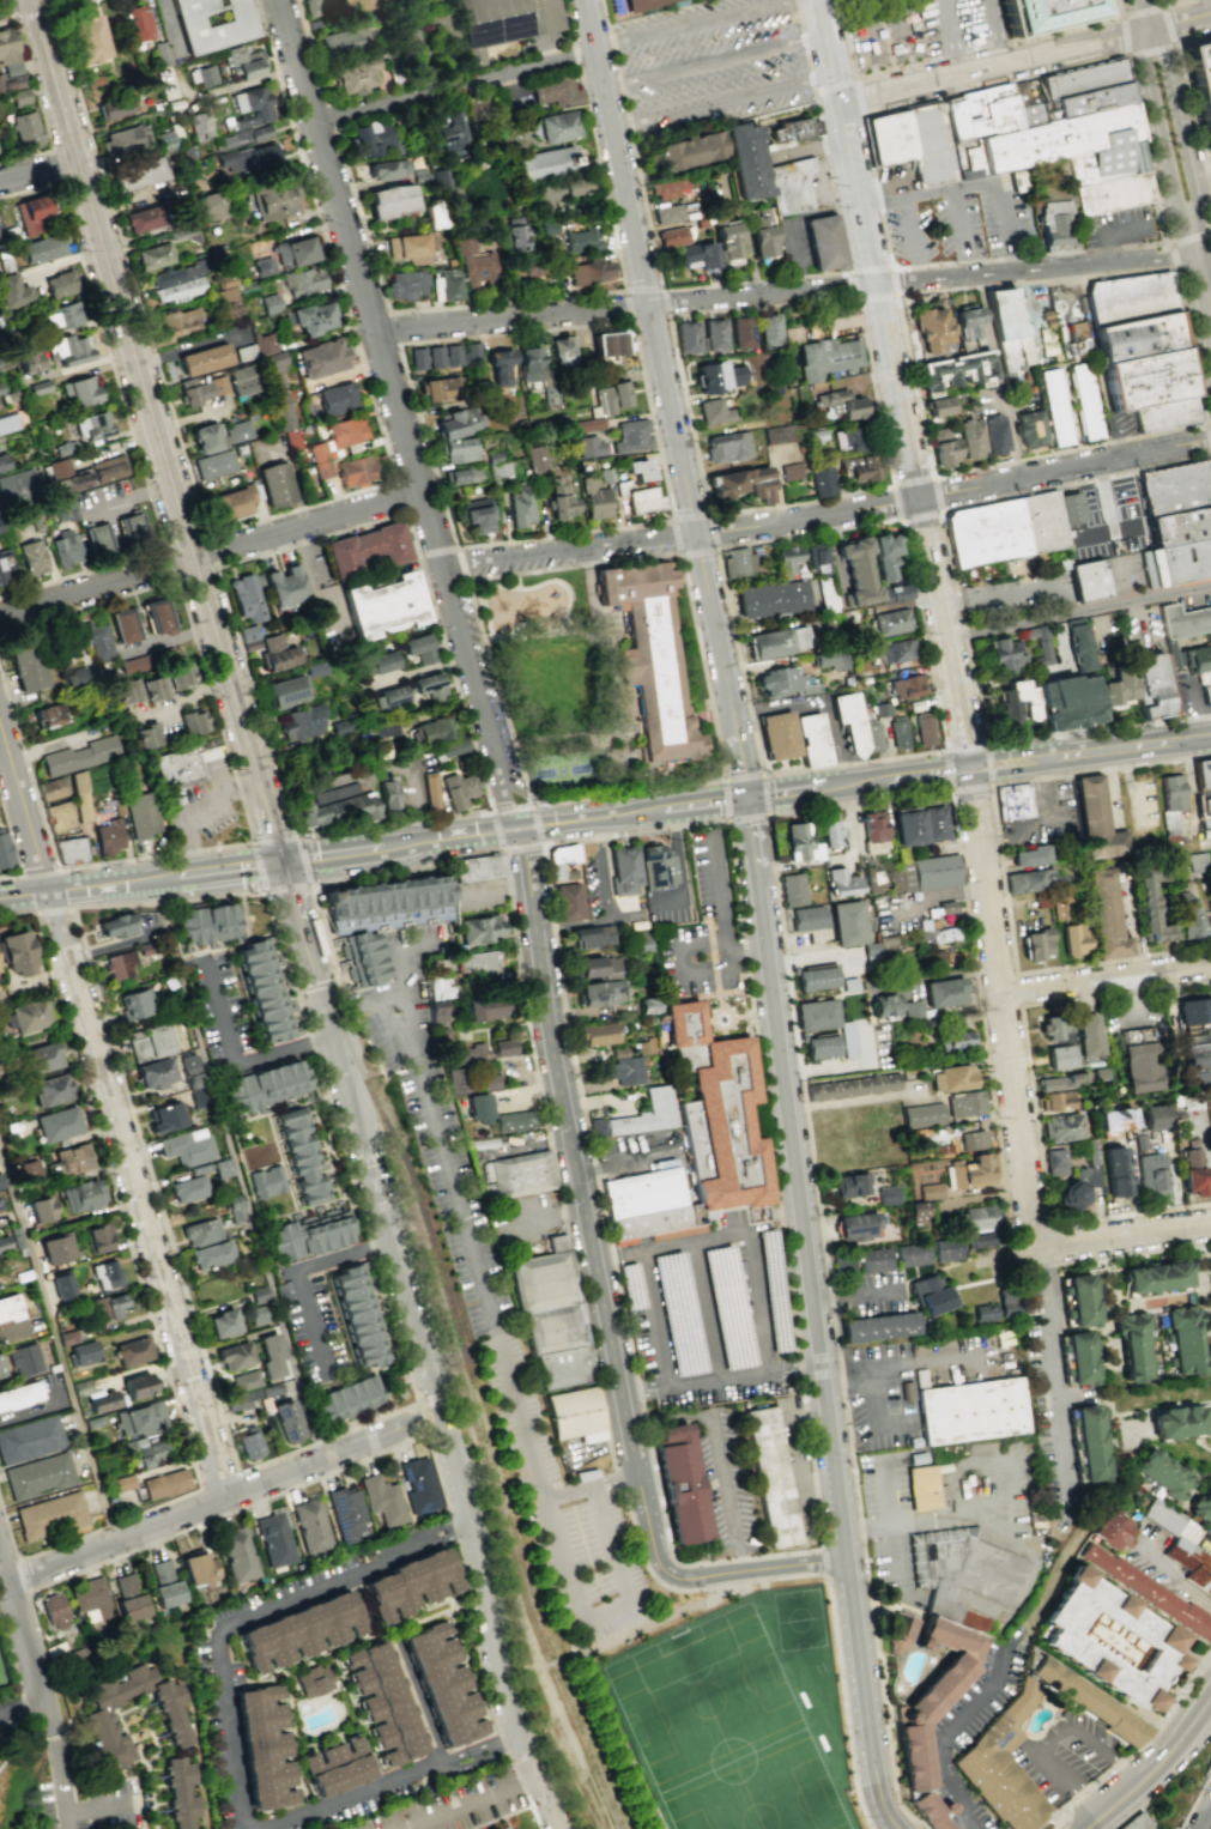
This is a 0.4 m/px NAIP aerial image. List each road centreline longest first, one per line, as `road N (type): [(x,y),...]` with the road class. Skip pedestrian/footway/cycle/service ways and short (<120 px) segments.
road 1 (secondary): [(289,860),(36,0)]
road 2 (residential): [(334,1036),(441,1413),(494,1680),(556,1828)]
road 3 (secondary): [(21,0),(249,787)]
road 4 (residential): [(720,1573),(679,1577),(655,1558),(547,1035),(521,831)]
road 5 (residential): [(223,1498),(0,726)]
road 6 (secondary): [(733,715),(586,0)]
road 7 (tertiary): [(849,1560),(761,878)]
road 8 (residential): [(281,0),(442,573)]
road 9 (residential): [(1042,1247),(1033,1230),(973,775)]
road 10 (residential): [(441,1413),(5,1585)]
road 11 (residential): [(422,496),(0,619)]
road 12 (residential): [(1209,253),(873,281)]
road 13 (tertiary): [(1150,31),(838,105)]
road 14 (tertiary): [(1150,31),(1146,48),(1203,325)]
road 15 (residential): [(1210,439),(919,499)]
road 16 (residential): [(597,48),(315,121)]
road 17 (residential): [(650,307),(377,335)]
road 18 (tertiary): [(896,1828),(879,1797),(849,1560)]
road 19 (tertiary): [(970,758),(919,499)]
road 20 (residential): [(442,573),(511,822)]
road 21 (residential): [(696,537),(442,573)]
road 22 (tertiary): [(1209,253),(1163,49),(1150,31)]
road 23 (residential): [(919,499),(696,537)]
road 24 (residential): [(873,281),(650,307)]
road 25 (tertiary): [(919,499),(873,281)]
road 26 (residential): [(1210,967),(1003,998)]
road 27 (residential): [(271,864),(309,988),(334,1036)]
road 28 (tertiary): [(873,281),(838,105)]
road 29 (secondary): [(1085,1828),(1164,1761),(1210,1705)]
road 30 (residential): [(1210,1226),(1042,1247)]
road 31 (secondary): [(161,877),(0,897)]
road 32 (residential): [(40,1701),(0,1568)]
road 33 (residential): [(849,1560),(720,1573)]
road 34 (secondary): [(406,844),(280,861)]
road 35 (secondary): [(1169,739),(1045,756)]

